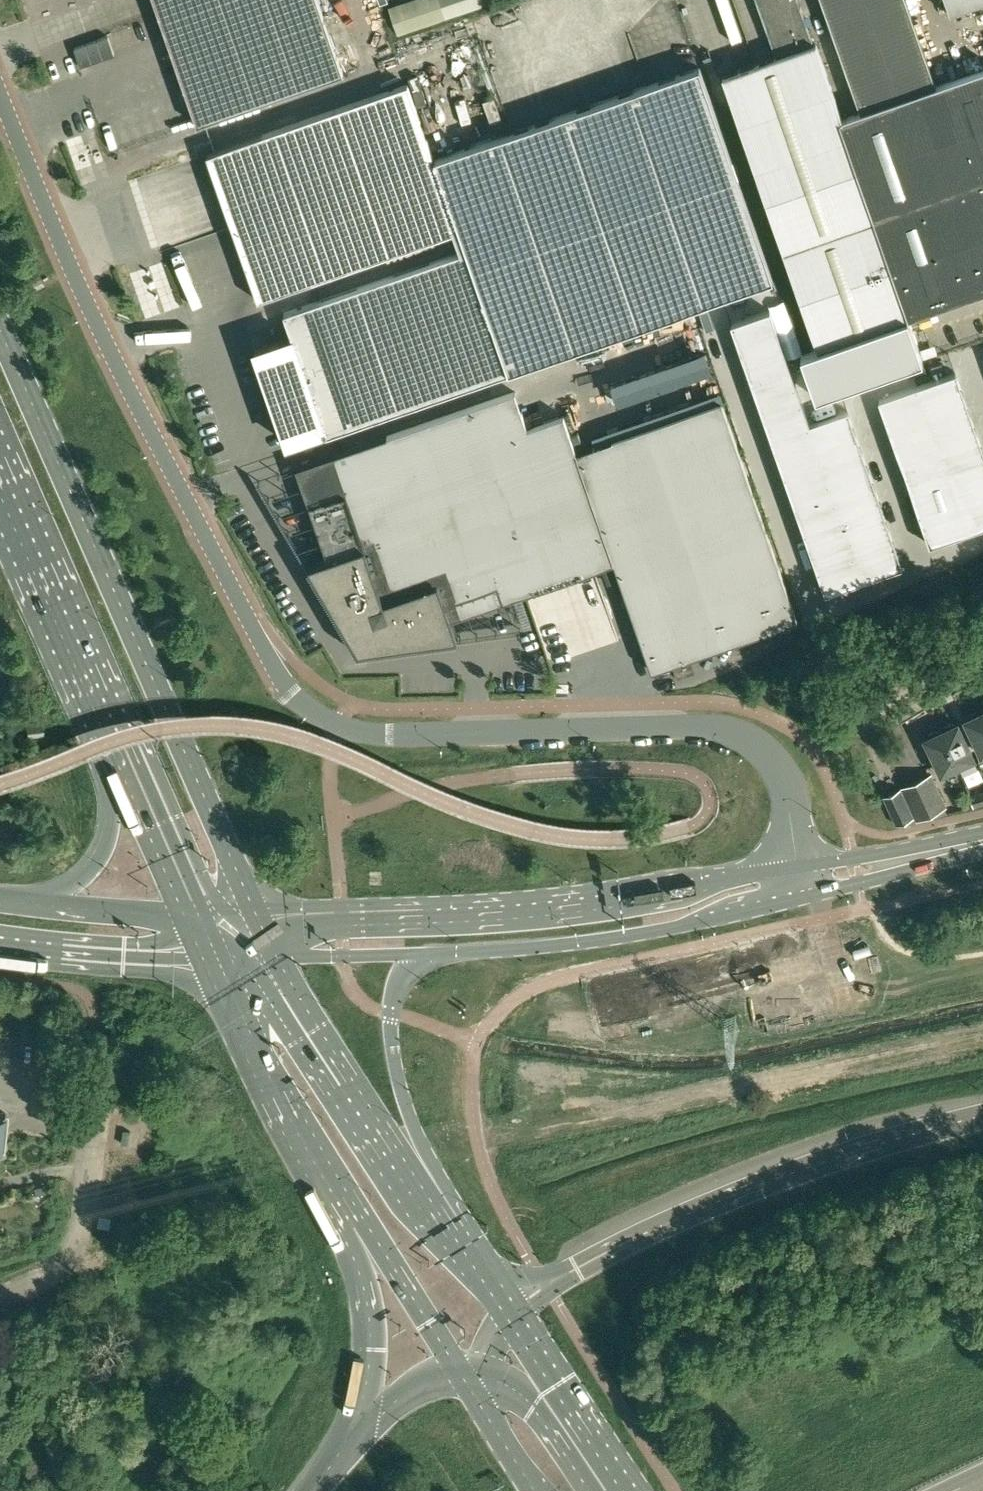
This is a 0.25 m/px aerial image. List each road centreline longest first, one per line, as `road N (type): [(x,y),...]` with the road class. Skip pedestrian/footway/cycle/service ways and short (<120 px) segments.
road 1 (primary): [(257,917),(0,332)]
road 2 (unclassified): [(257,636),(79,282),(0,90)]
road 3 (unclassified): [(797,868),(779,778),(764,754),(735,736),(674,728),(374,734),(339,726)]
road 4 (tertiary): [(797,868),(492,908),(257,917)]
road 5 (track): [(982,1017),(473,1129)]
road 6 (trunk): [(982,1118),(723,1200),(578,1269),(506,1315)]
road 7 (tertiary): [(429,955),(582,943),(802,899)]
road 8 (primary): [(451,1233),(279,959)]
road 9 (primary): [(451,1233),(394,1048),(400,988),(429,955)]
road 10 (primary): [(204,959),(348,1196)]
road 11 (trunk): [(348,1196),(369,1349),(343,1453)]
road 12 (primary): [(89,692),(111,827),(90,869),(33,904)]
road 13 (primary): [(89,692),(187,919)]
road 14 (primary): [(0,469),(89,692)]
road 15 (unclassified): [(0,1295),(28,1288),(72,1248),(98,1113)]
road 16 (primary): [(348,1196),(459,1372)]
road 17 (tertiary): [(0,944),(204,959)]
road 18 (primary): [(611,1477),(506,1315)]
road 19 (tertiary): [(982,833),(797,868)]
road 20 (tertiary): [(802,899),(982,853)]
road 21 (trunk): [(611,1477),(521,1394),(486,1376)]
road 22 (tertiary): [(187,919),(33,904)]
road 23 (residential): [(852,724),(982,647)]
road 24 (tertiary): [(279,959),(429,955)]
road 25 (trunk): [(459,1372),(395,1403),(343,1453)]
road 26 (unclassified): [(257,636),(293,697),(339,726)]

